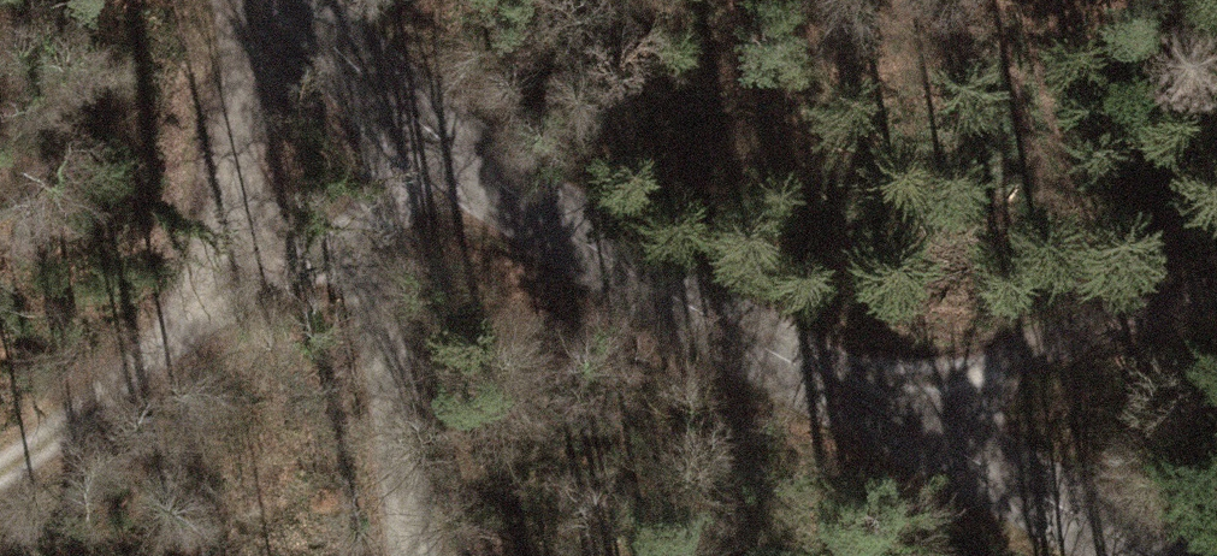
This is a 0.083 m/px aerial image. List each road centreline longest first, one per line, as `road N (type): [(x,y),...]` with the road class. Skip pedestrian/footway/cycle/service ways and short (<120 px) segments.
road 1 (tertiary): [(1153,555),(548,222),(429,131),(282,0)]
road 2 (track): [(0,466),(261,283),(226,174),(245,76),(287,5)]
road 3 (track): [(418,555),(359,221),(429,131)]
road 4 (track): [(1216,292),(1028,353),(887,415)]

